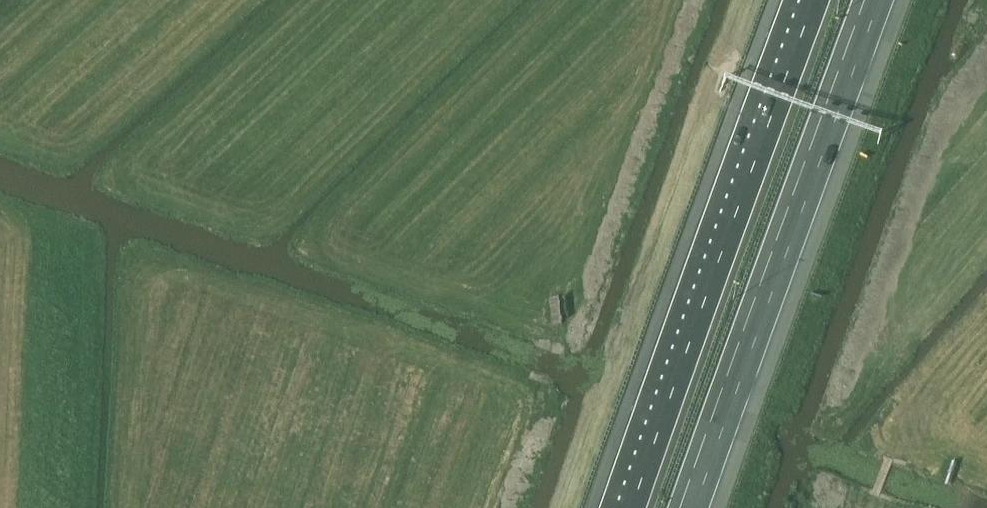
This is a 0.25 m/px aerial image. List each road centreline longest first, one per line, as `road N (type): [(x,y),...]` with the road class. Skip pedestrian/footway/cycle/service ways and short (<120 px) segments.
road 1 (motorway): [(687,507),(872,0)]
road 2 (motorway): [(816,0),(633,507)]
road 3 (tertiary): [(986,172),(866,507)]

